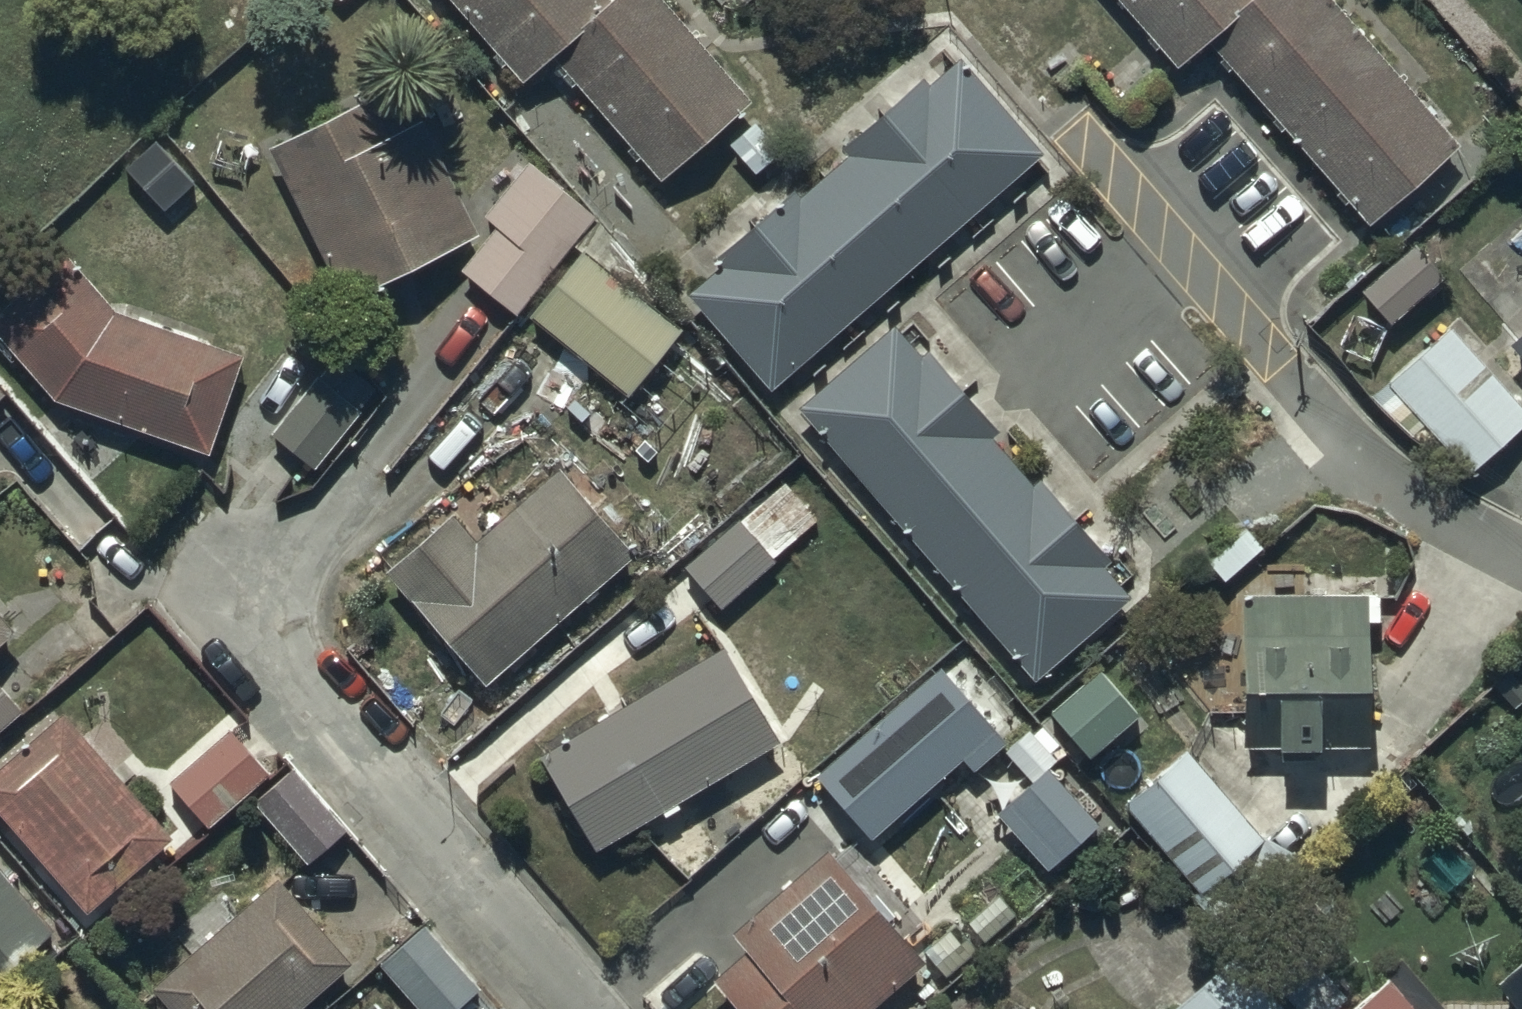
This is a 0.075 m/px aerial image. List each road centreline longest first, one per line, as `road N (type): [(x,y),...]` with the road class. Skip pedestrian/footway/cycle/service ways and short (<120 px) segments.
road 1 (residential): [(240,586),(600,1008)]
road 2 (residential): [(1084,141),(1353,454)]
road 3 (residential): [(1353,454),(1521,556)]

